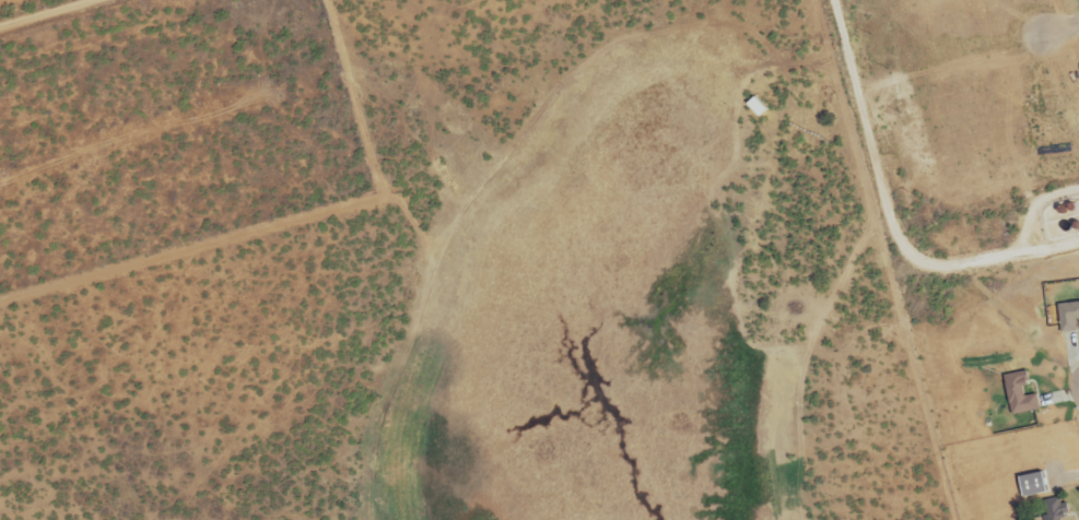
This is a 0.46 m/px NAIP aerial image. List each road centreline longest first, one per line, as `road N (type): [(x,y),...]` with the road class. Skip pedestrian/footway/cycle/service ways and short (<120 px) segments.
road 1 (track): [(0,36),(129,0)]

